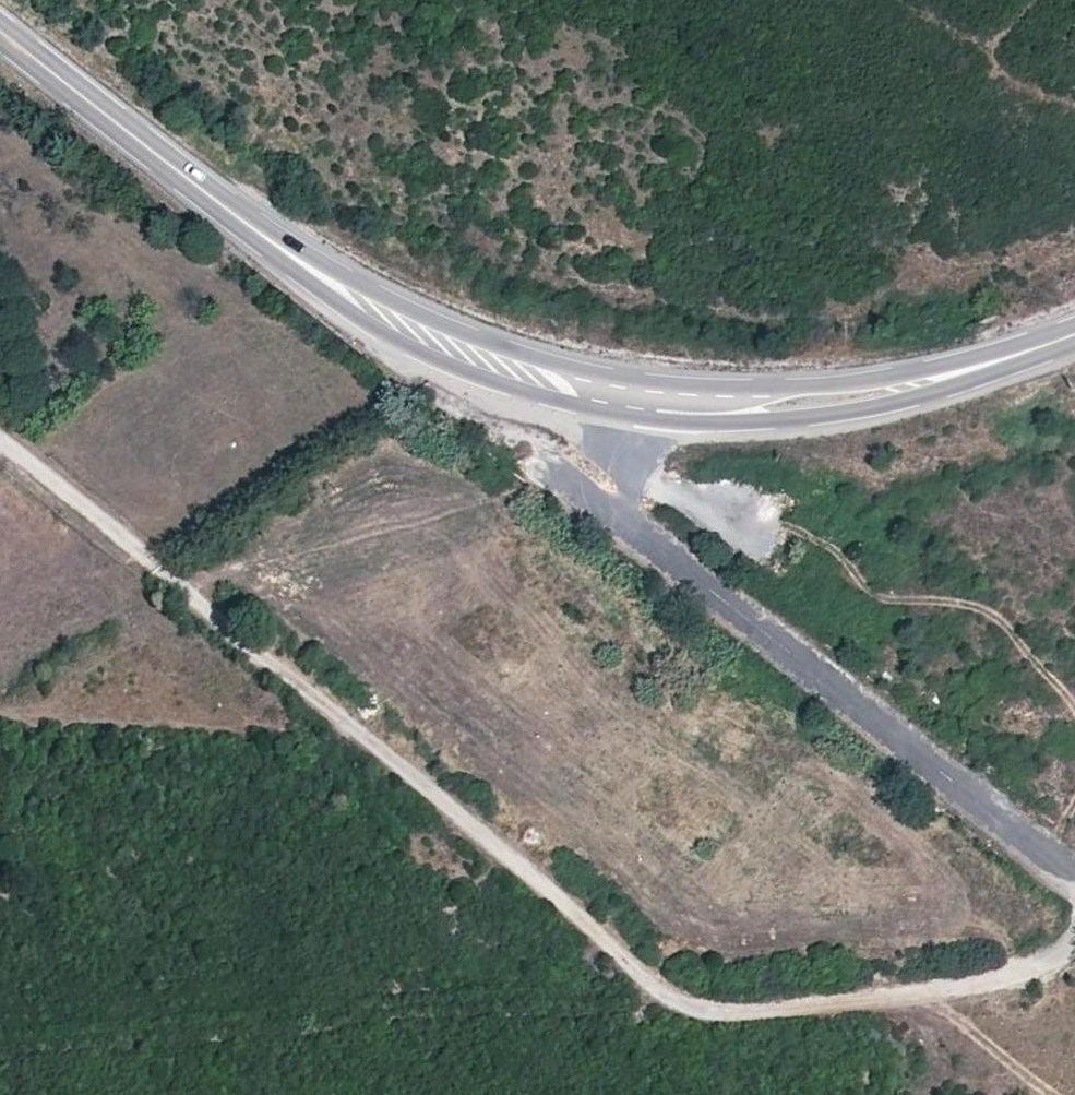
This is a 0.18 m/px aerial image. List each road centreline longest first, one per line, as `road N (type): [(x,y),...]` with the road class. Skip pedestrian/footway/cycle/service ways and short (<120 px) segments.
road 1 (secondary): [(0,28),(244,221),(483,356),(617,388),(795,400),(973,370),(1074,333)]

